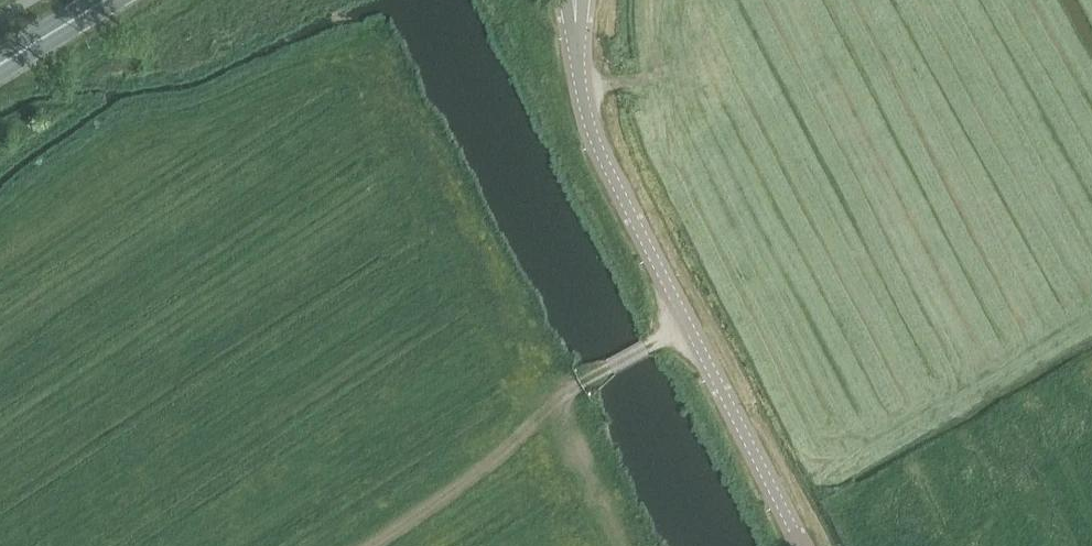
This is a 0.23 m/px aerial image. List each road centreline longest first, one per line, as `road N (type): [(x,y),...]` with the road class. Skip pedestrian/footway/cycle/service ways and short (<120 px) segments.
road 1 (tertiary): [(801,545),(627,219),(582,91),(577,0)]
road 2 (track): [(360,545),(489,459),(576,384),(682,326)]
road 3 (primary): [(0,66),(110,0)]

